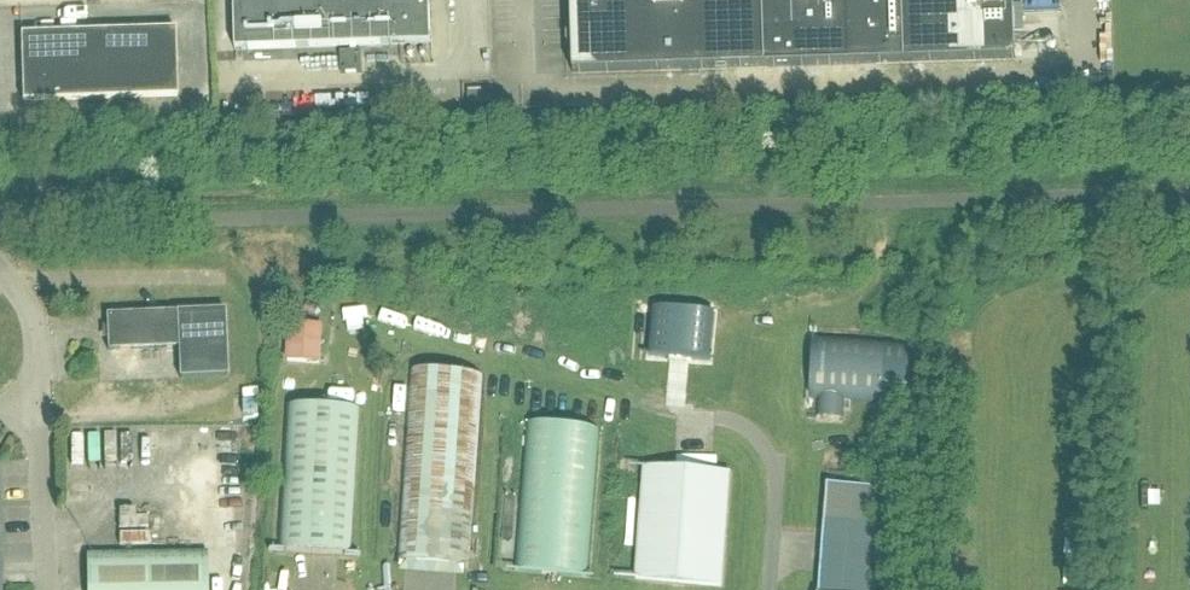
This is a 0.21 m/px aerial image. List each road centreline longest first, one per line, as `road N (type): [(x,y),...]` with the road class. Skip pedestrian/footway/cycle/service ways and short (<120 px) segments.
road 1 (unclassified): [(46,589),(40,414)]
road 2 (unclassified): [(40,414),(32,322),(0,267)]

